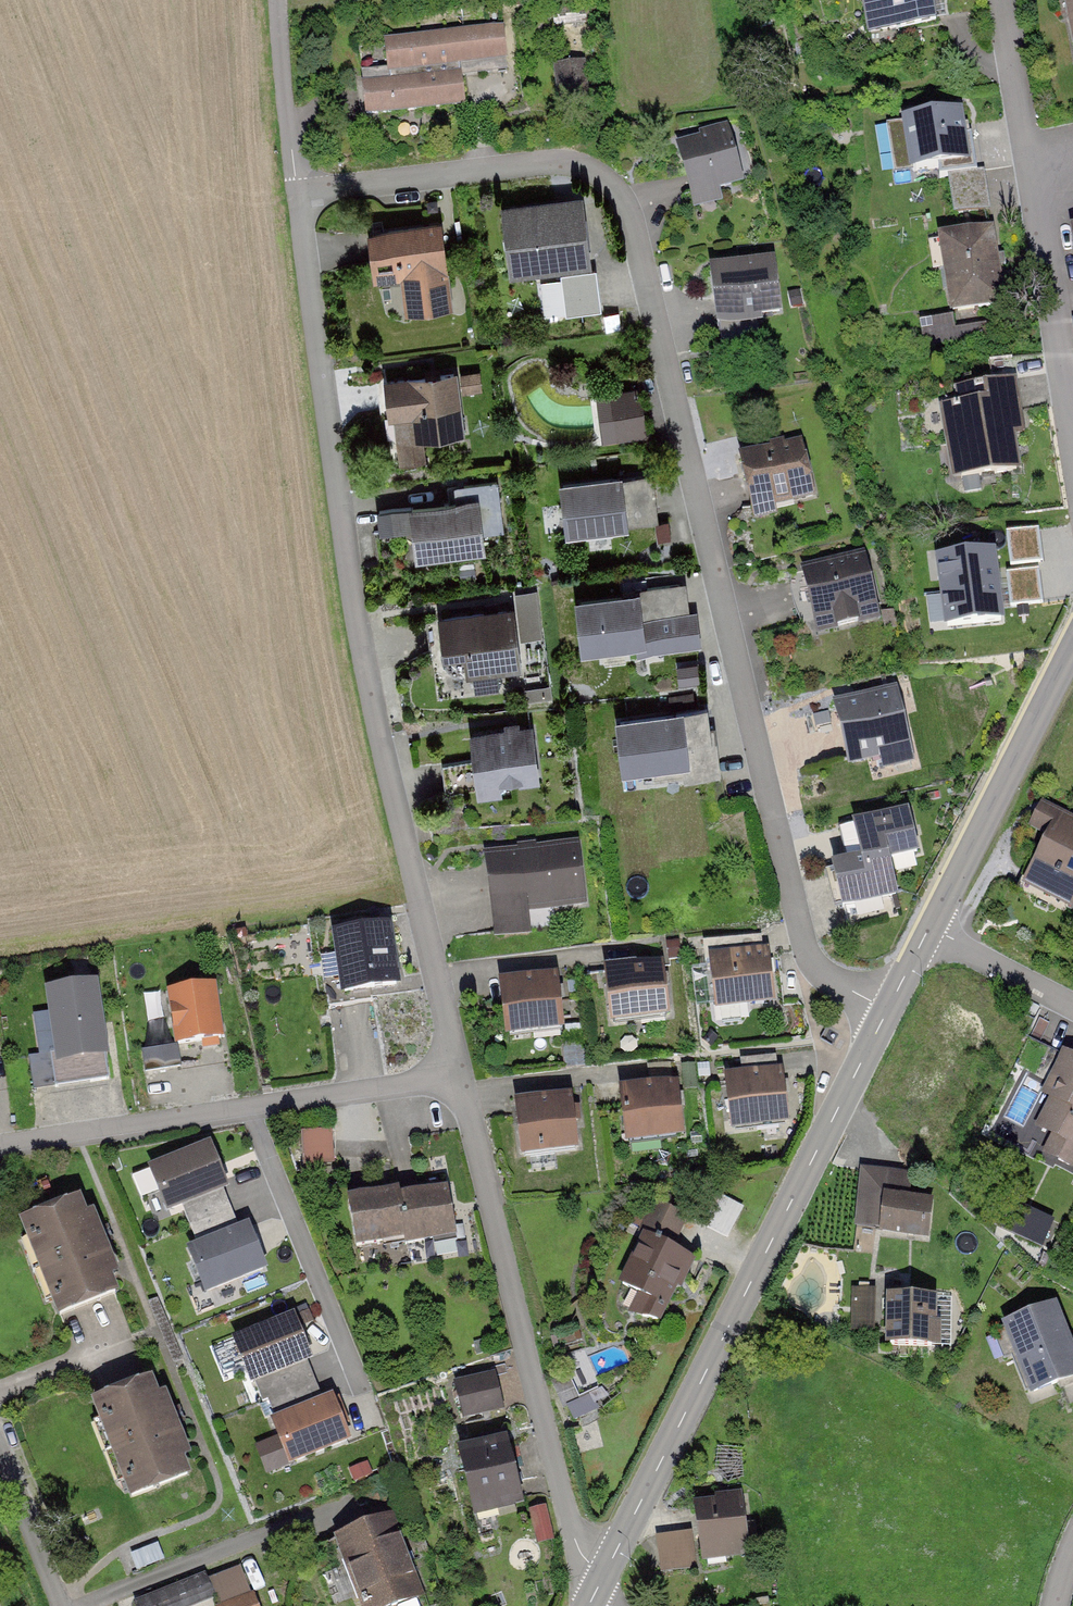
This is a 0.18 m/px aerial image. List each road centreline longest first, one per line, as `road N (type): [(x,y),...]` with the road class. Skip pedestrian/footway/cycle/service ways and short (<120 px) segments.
road 1 (residential): [(299,194),(627,151),(807,962),(880,1021)]
road 2 (residential): [(453,1070),(357,624),(299,194)]
road 3 (tertiary): [(591,1600),(880,1021)]
road 4 (residential): [(453,1070),(591,1600)]
road 5 (residential): [(0,1144),(453,1070)]
road 6 (residential): [(1005,0),(1072,375)]
road 7 (tertiary): [(933,928),(1072,664)]
road 8 (residential): [(299,194),(285,0)]
road 9 (residential): [(0,1445),(63,1605)]
road 10 (residential): [(933,928),(1072,1012)]

